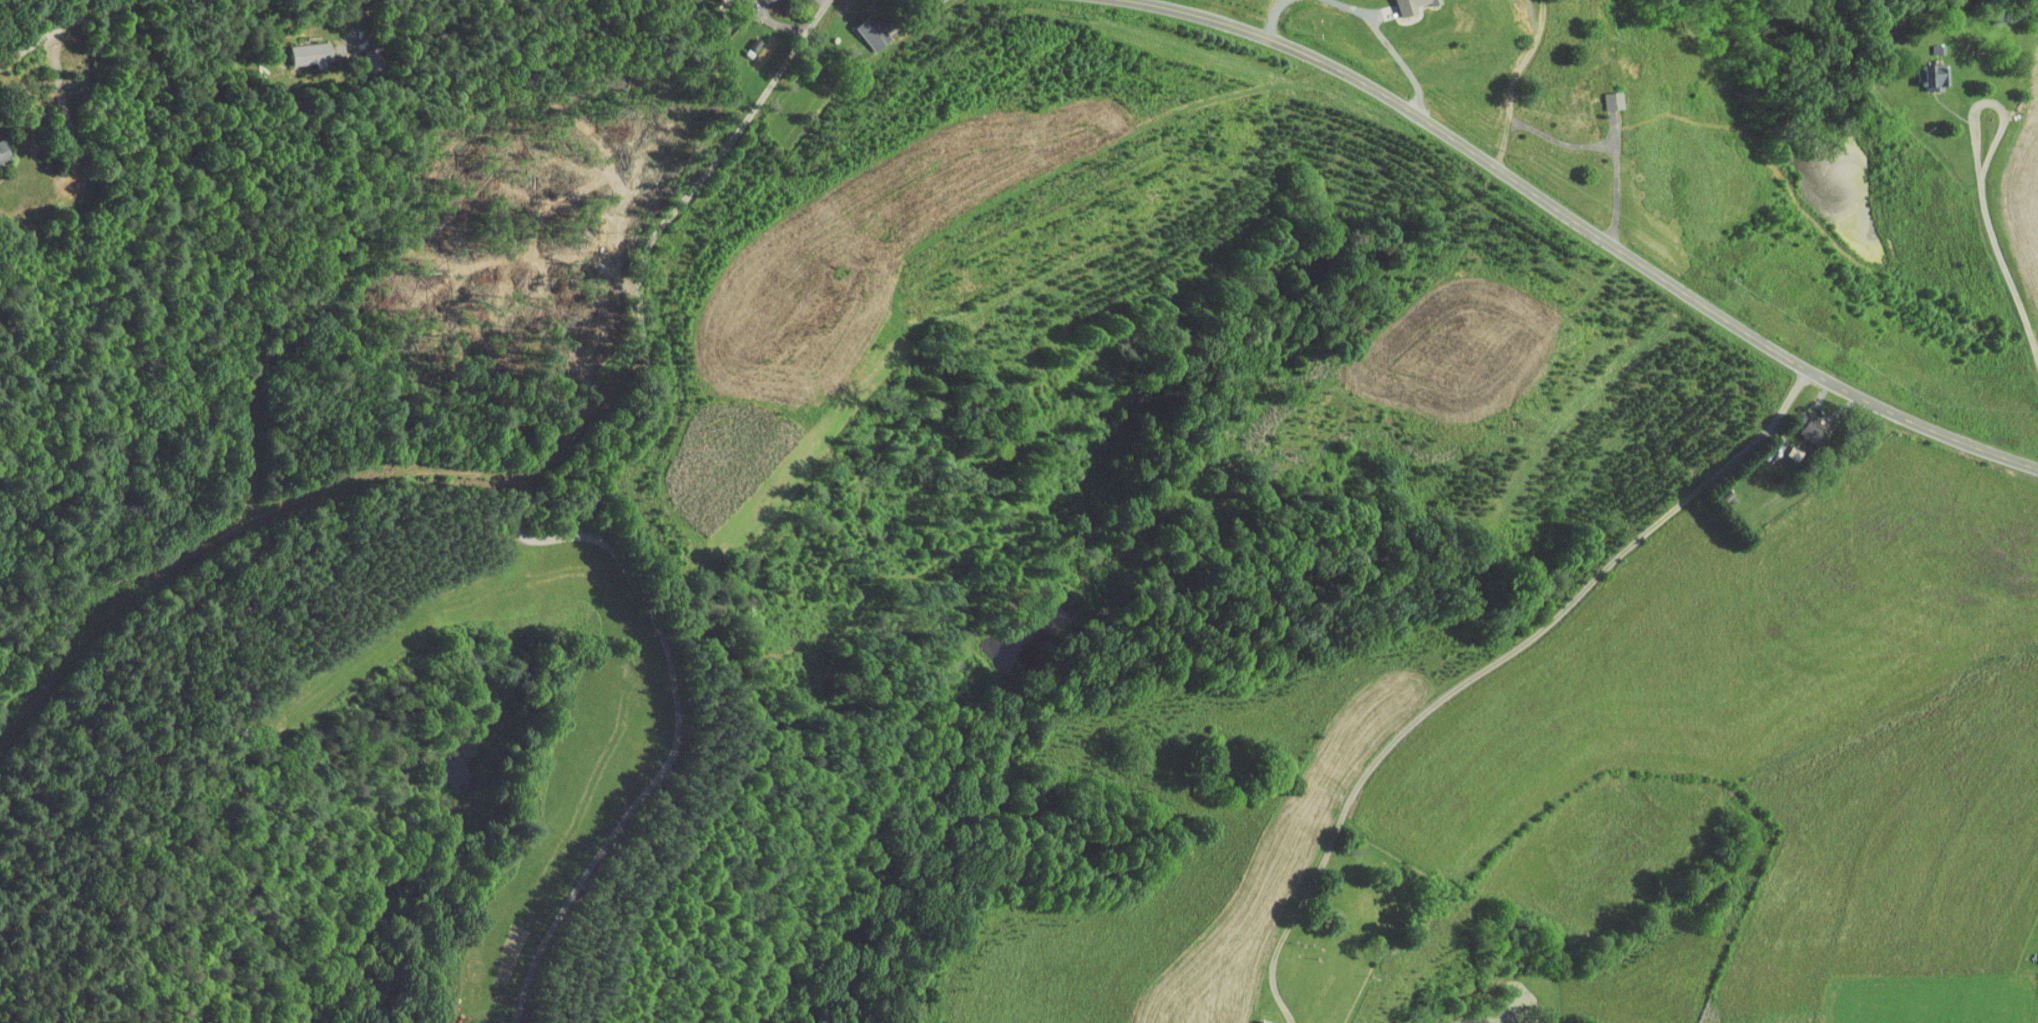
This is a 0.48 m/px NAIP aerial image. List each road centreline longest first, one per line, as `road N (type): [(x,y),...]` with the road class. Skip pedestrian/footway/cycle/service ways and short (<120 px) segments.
road 1 (residential): [(0,718),(67,617),(132,572),(364,481),(429,471),(563,472),(604,459),(648,397),(639,286),(658,227),(721,156),(831,0)]
road 2 (tertiary): [(1132,0),(1248,30),(1344,69),(1808,369),(1931,429),(2037,466)]
road 3 (residential): [(1808,369),(1765,433),(1380,756),(1348,802),(1279,949),(1276,973),(1296,1022)]
road 4 (residential): [(0,67),(57,31),(138,0)]

